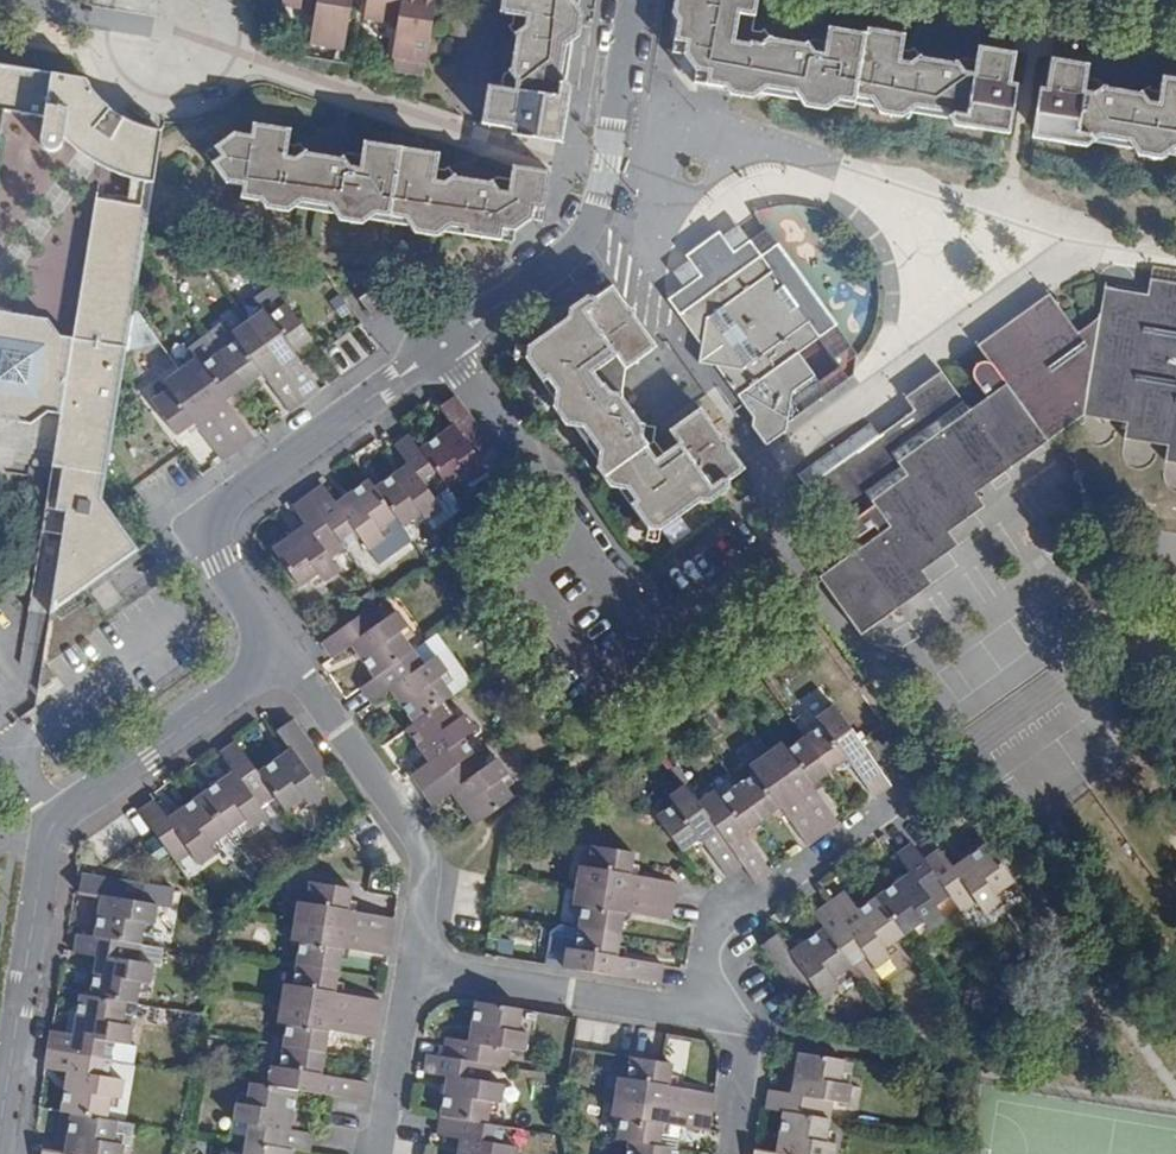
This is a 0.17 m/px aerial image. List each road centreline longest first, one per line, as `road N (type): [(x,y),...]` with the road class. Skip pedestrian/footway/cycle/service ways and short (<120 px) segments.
road 1 (residential): [(0,1134),(53,824),(282,652),(217,560),(213,521),(581,234),(609,163),(635,0)]

